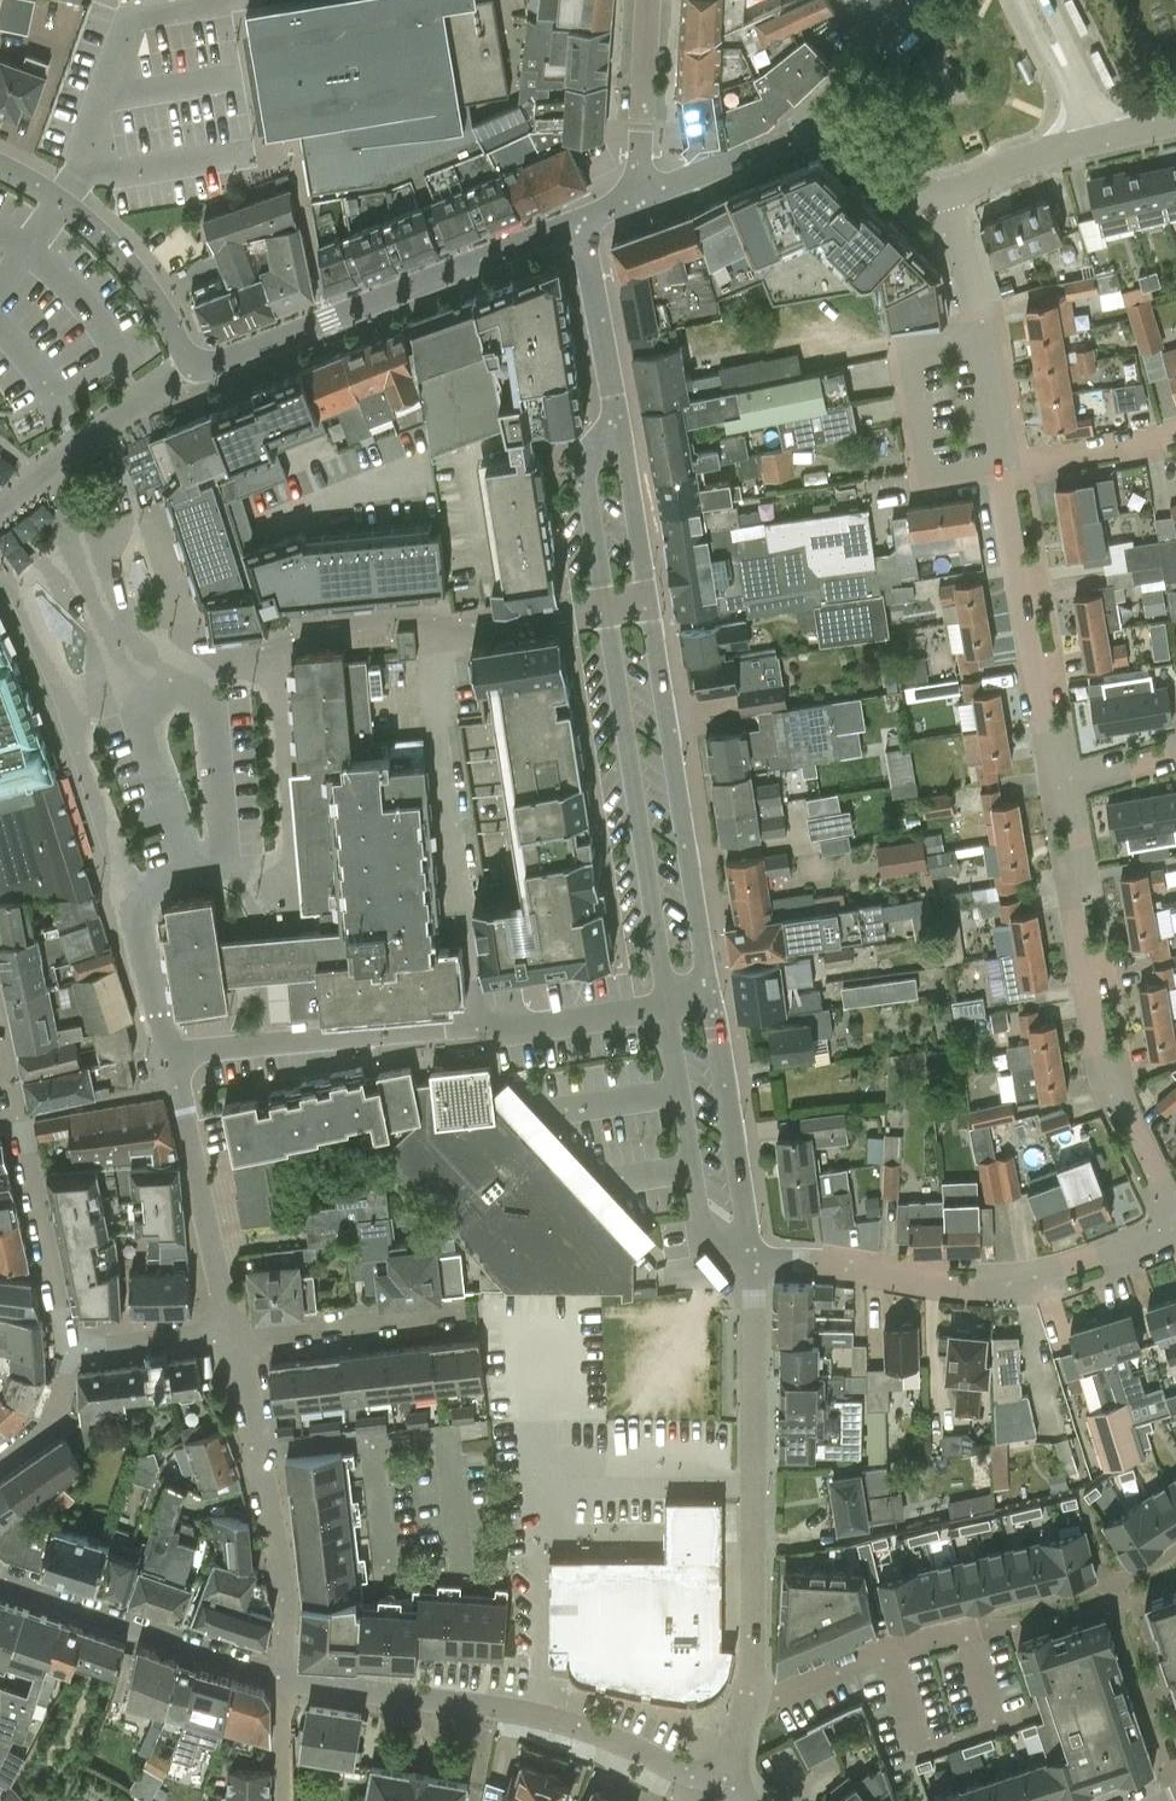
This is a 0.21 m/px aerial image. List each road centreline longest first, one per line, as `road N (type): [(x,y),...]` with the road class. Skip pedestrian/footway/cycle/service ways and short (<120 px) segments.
road 1 (residential): [(1175,1218),(1108,1092),(1074,901),(1079,860),(1053,780)]
road 2 (residential): [(721,1783),(535,1715),(288,1680)]
road 3 (tertiary): [(744,1703),(759,1487),(752,1262)]
road 4 (residential): [(752,1262),(817,1260),(981,1287),(1029,1286),(1175,1235)]
road 5 (residential): [(585,220),(193,373)]
road 6 (tertiary): [(712,997),(650,599)]
road 7 (tertiary): [(606,608),(668,1003)]
road 8 (residential): [(431,637),(478,1026)]
road 9 (residential): [(288,1680),(287,1537),(232,1333)]
road 10 (residential): [(1053,780),(1005,470)]
road 11 (residential): [(171,1053),(478,1026)]
road 12 (residential): [(288,1680),(0,1573)]
road 13 (residential): [(193,373),(137,273),(63,200),(0,166)]
road 14 (tertiary): [(668,1003),(704,1233),(752,1262)]
road 15 (residential): [(232,1333),(171,1053)]
road 16 (residential): [(1005,470),(968,262),(943,197)]
road 17 (residential): [(423,469),(270,518),(303,631)]
road 18 (tertiary): [(752,1262),(712,997)]
road 19 (residential): [(185,874),(227,870),(213,721),(197,664)]
road 20 (residential): [(744,1703),(969,1626)]
road 21 (residential): [(51,468),(100,618),(125,654),(154,674)]
road 22 (residential): [(68,1350),(21,1127)]
road 23 (residential): [(232,1333),(456,1321)]
road 24 (residential): [(185,874),(134,708),(154,674)]
road 25 (residential): [(171,1053),(139,910),(162,883),(185,874)]
road 26 (tertiary): [(637,199),(757,156),(821,110)]
road 27 (tertiary): [(618,418),(586,463),(606,608)]
road 28 (tertiary): [(585,220),(618,418)]
road 29 (tertiary): [(637,199),(647,0)]
road 30 (residential): [(478,1026),(668,1003)]
road 31 (tertiary): [(650,599),(618,418)]
road 32 (residential): [(606,608),(431,637)]
road 33 (residential): [(1005,470),(1175,435)]
road 34 (residential): [(193,373),(141,399),(51,468)]
road 35 (tertiary): [(943,197),(1018,163),(1100,140)]
road 36 (residential): [(68,1350),(232,1333)]
road 37 (tertiary): [(943,197),(914,200),(821,110)]
road 38 (residential): [(431,637),(427,612),(303,631)]
road 39 (tertiary): [(821,110),(924,0)]
road 40 (residential): [(0,1458),(63,1404),(68,1350)]
road 41 (residential): [(1053,780),(1175,754)]
road 42 (residential): [(288,1800),(288,1680)]

